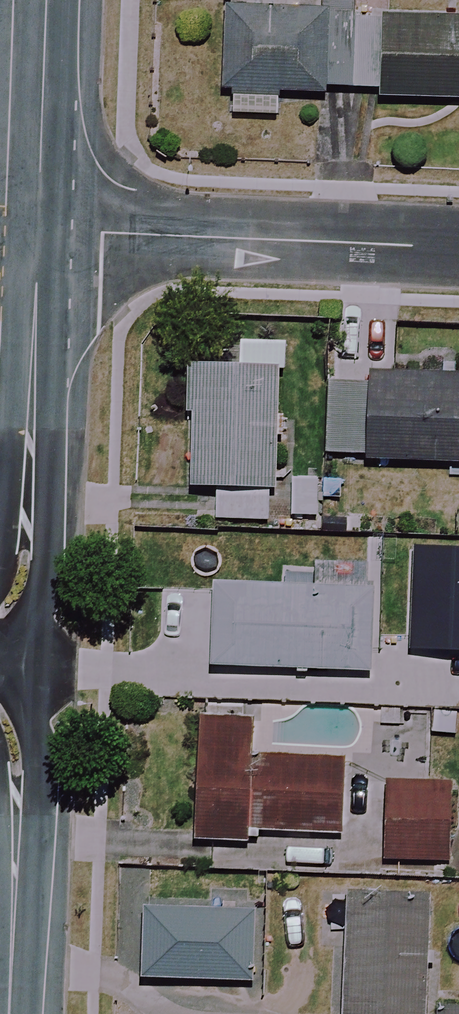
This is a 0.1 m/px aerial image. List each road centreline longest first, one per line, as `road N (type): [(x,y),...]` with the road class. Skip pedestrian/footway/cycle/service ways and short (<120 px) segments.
road 1 (tertiary): [(16,670),(40,232)]
road 2 (residential): [(40,232),(458,247)]
road 3 (tertiary): [(4,1013),(16,670)]
road 4 (tertiary): [(40,232),(47,0)]

